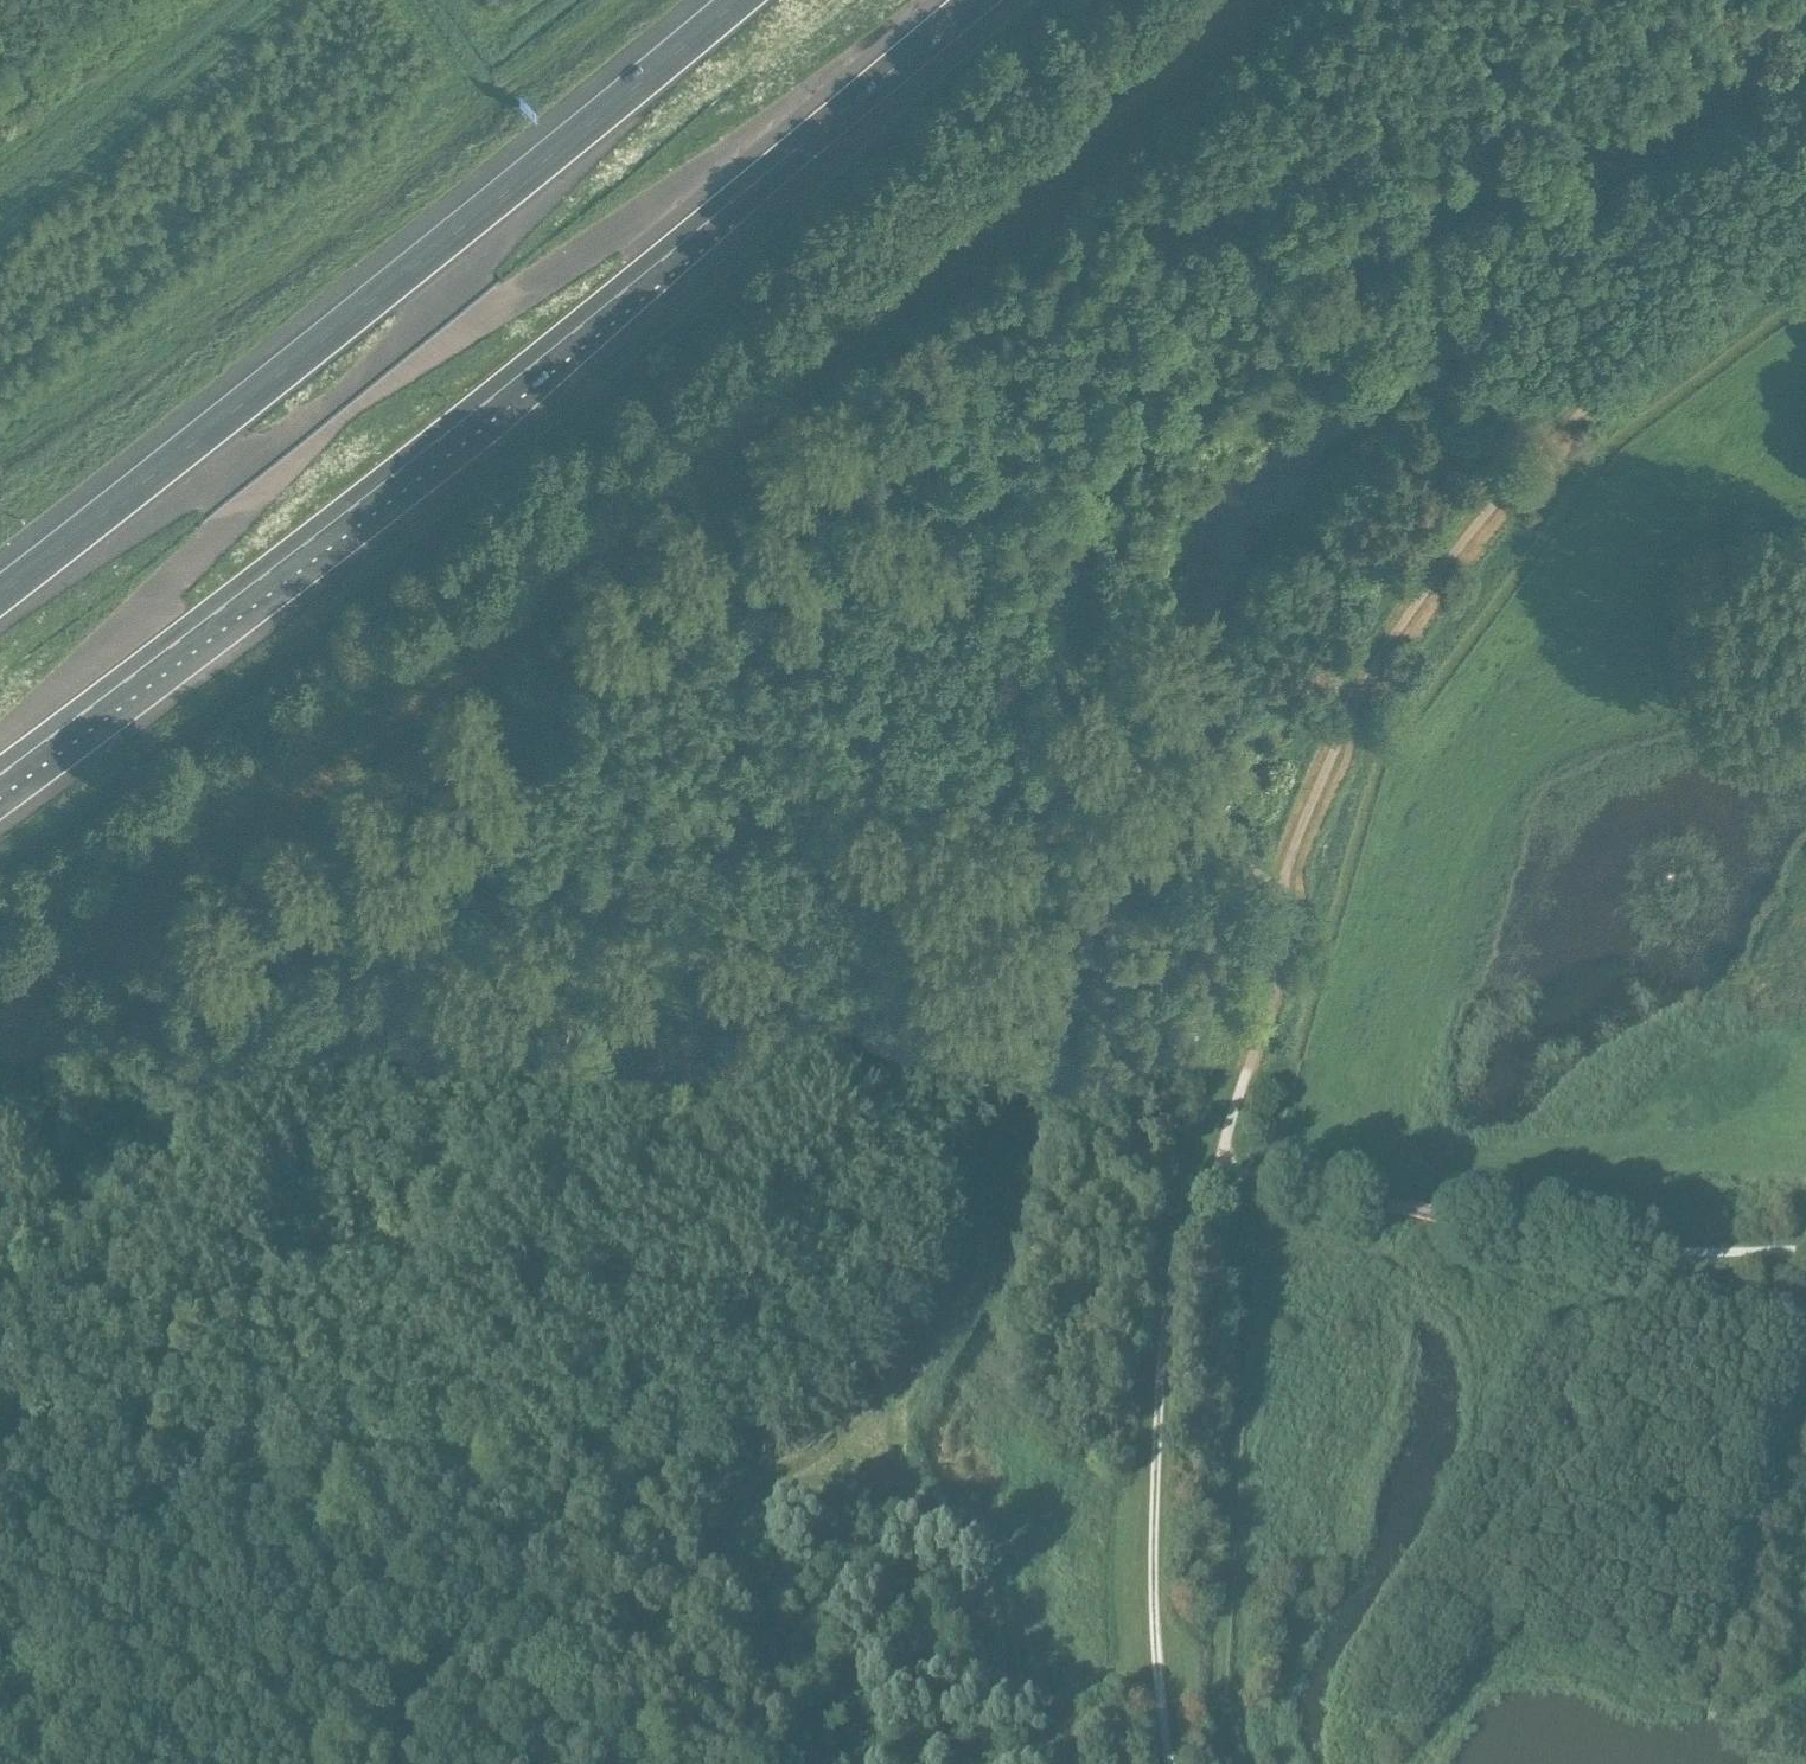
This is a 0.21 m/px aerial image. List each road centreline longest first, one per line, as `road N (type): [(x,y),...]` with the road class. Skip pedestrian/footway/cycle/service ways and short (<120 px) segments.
road 1 (motorway): [(0,774),(520,379),(973,0)]
road 2 (motorway): [(736,0),(0,593)]

